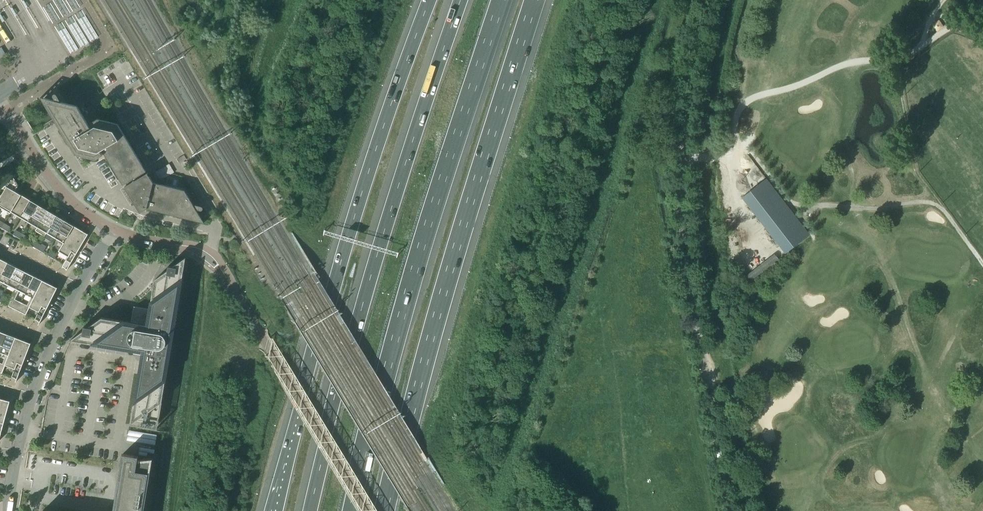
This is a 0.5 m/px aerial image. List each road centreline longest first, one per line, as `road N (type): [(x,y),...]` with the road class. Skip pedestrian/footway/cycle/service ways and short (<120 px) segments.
road 1 (motorway): [(429,0),(361,195),(276,510)]
road 2 (motorway): [(461,0),(355,324),(309,510)]
road 3 (motorway): [(352,510),(416,268),(502,0)]
road 4 (motorway): [(387,510),(449,272),(535,0)]
road 5 (unclassified): [(731,510),(684,239),(687,100),(707,0)]
road 6 (unclassified): [(266,345),(207,255),(113,230)]
road 7 (unclassified): [(266,345),(366,510)]
road 8 (residential): [(113,230),(49,177),(0,98)]

